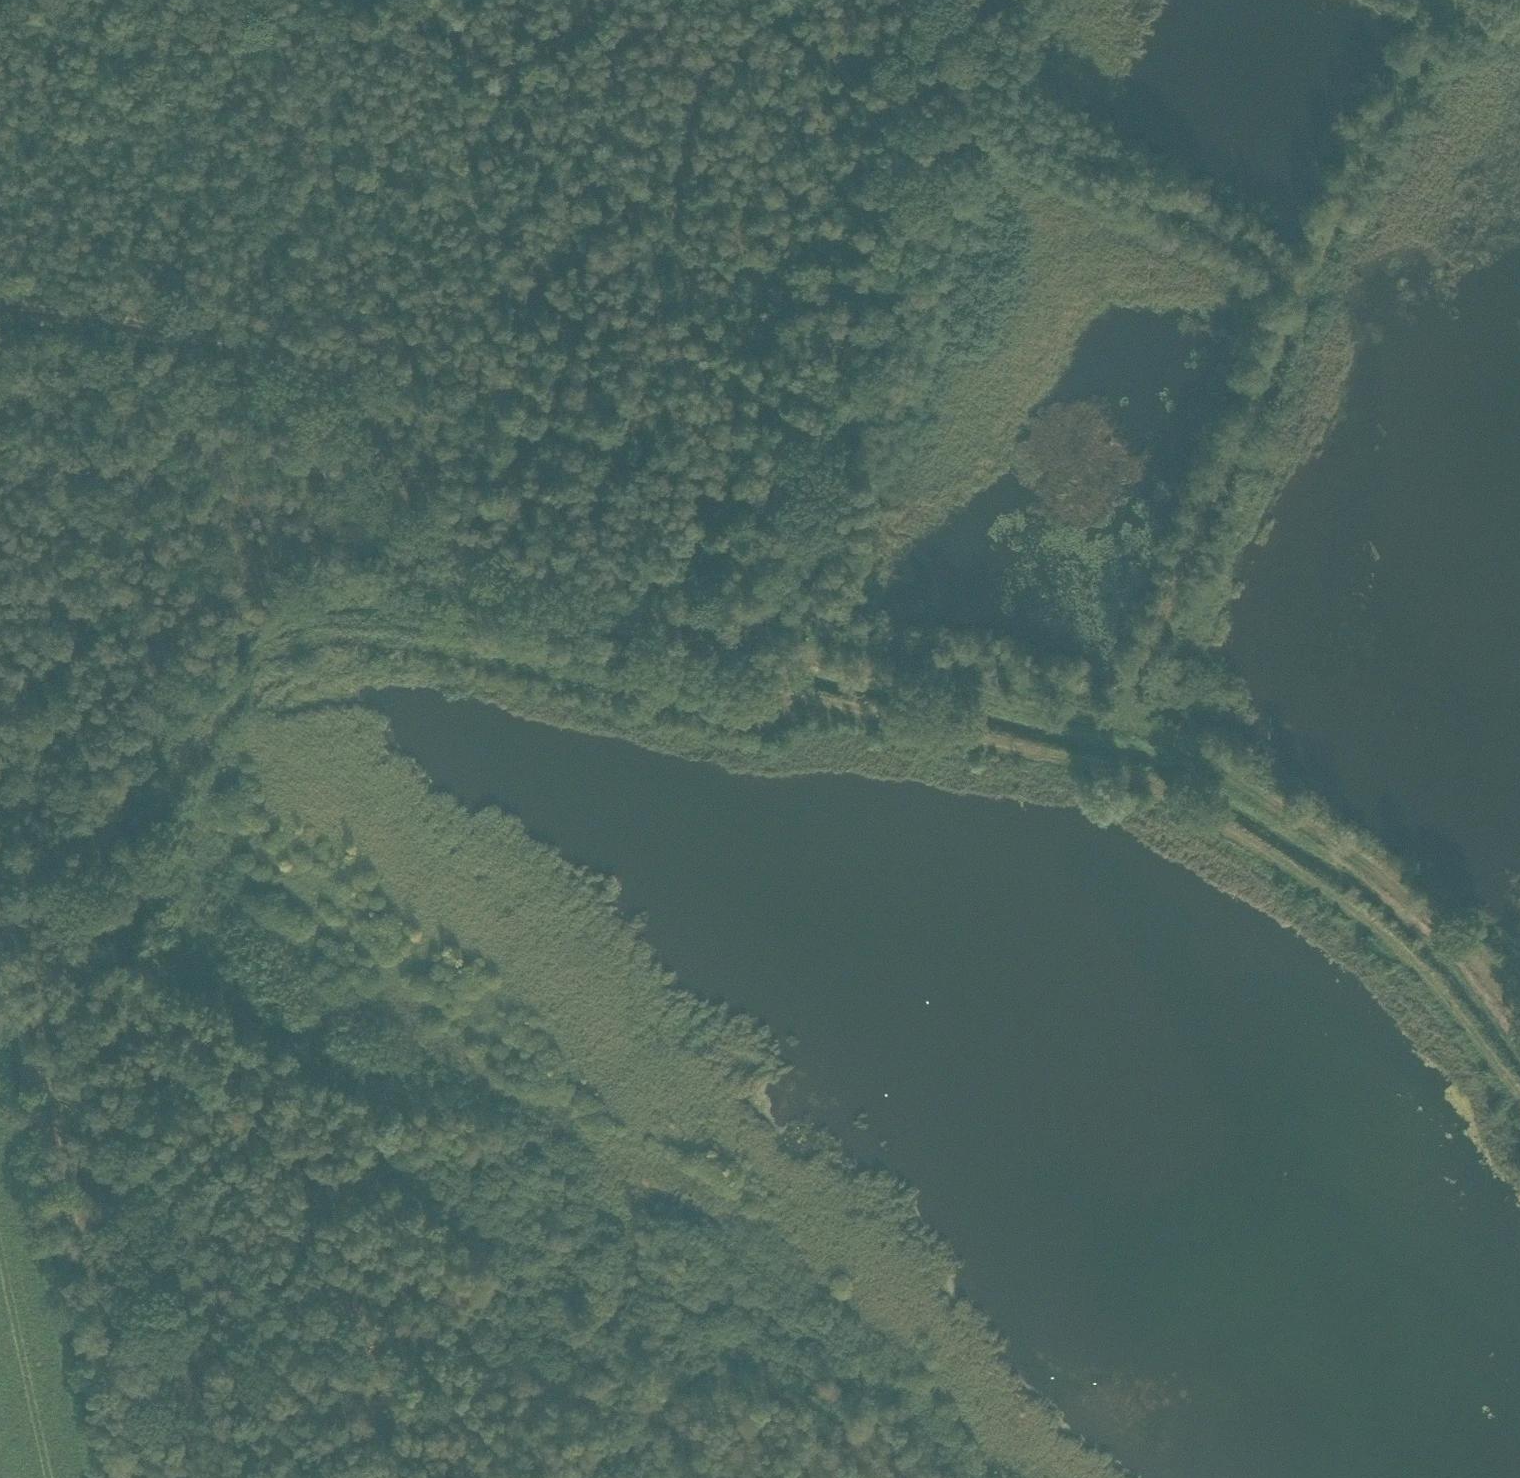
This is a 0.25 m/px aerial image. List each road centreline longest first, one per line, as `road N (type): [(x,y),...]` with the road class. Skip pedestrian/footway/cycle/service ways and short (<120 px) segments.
road 1 (track): [(792,649),(1094,720),(1192,757),(1295,814),(1437,922),(1519,1018)]
road 2 (track): [(476,567),(449,543),(384,428),(348,393),(154,329),(65,309),(0,307)]
road 3 (track): [(345,9),(334,104),(361,327),(354,400)]
road 4 (track): [(476,567),(735,636)]

